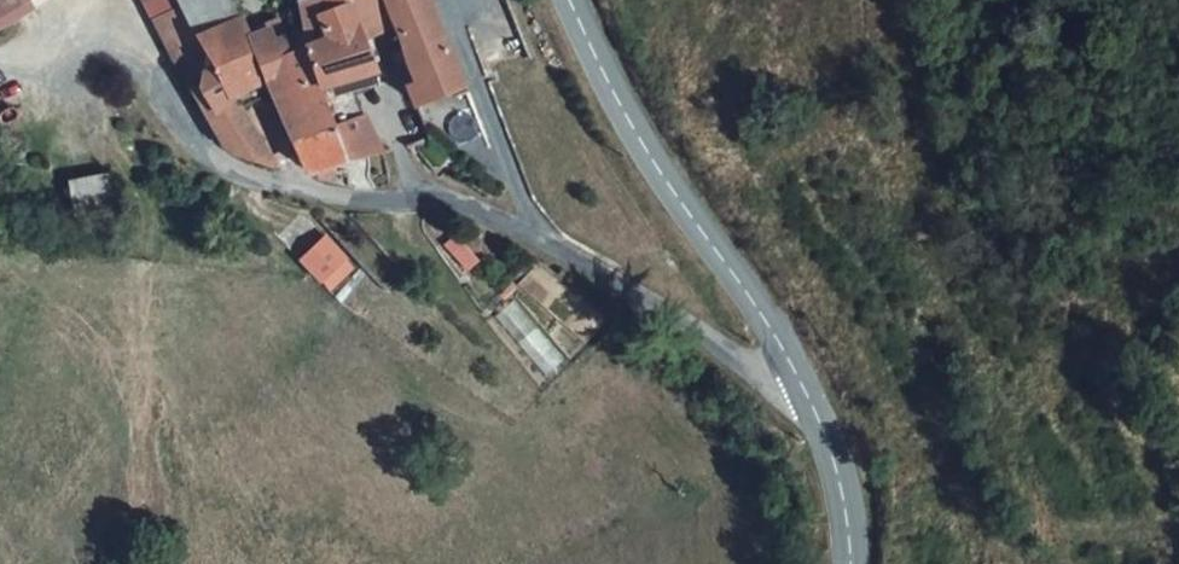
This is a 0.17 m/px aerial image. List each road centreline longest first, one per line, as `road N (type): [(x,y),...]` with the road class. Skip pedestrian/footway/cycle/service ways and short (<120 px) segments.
road 1 (unclassified): [(809,391),(779,385),(540,232),(431,204),(301,186),(201,153),(136,68),(98,52),(0,65)]
road 2 (secondary): [(809,391),(702,227),(570,0)]
road 3 (secondary): [(853,563),(856,512),(809,391)]

